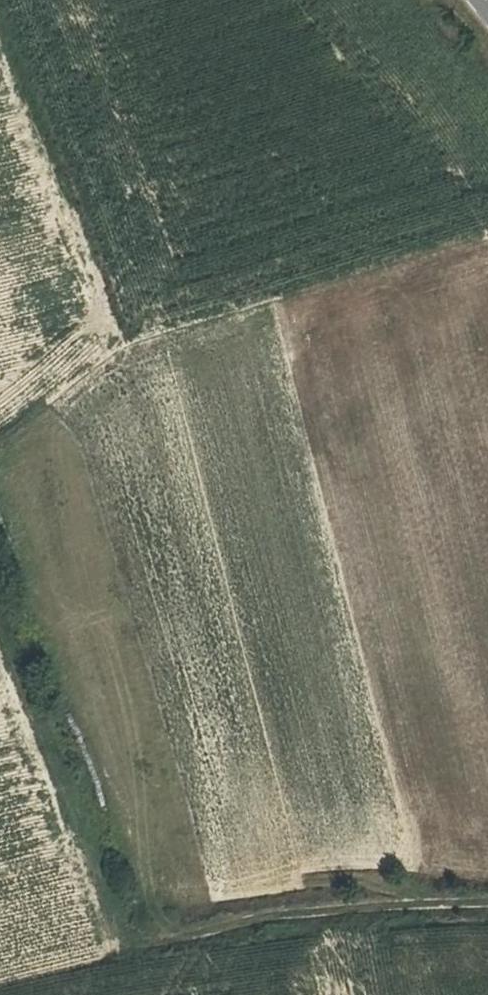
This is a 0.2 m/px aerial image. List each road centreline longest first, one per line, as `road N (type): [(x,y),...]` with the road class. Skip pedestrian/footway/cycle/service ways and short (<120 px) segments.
road 1 (track): [(487,906),(396,902),(243,920),(146,944),(127,928),(0,634)]

